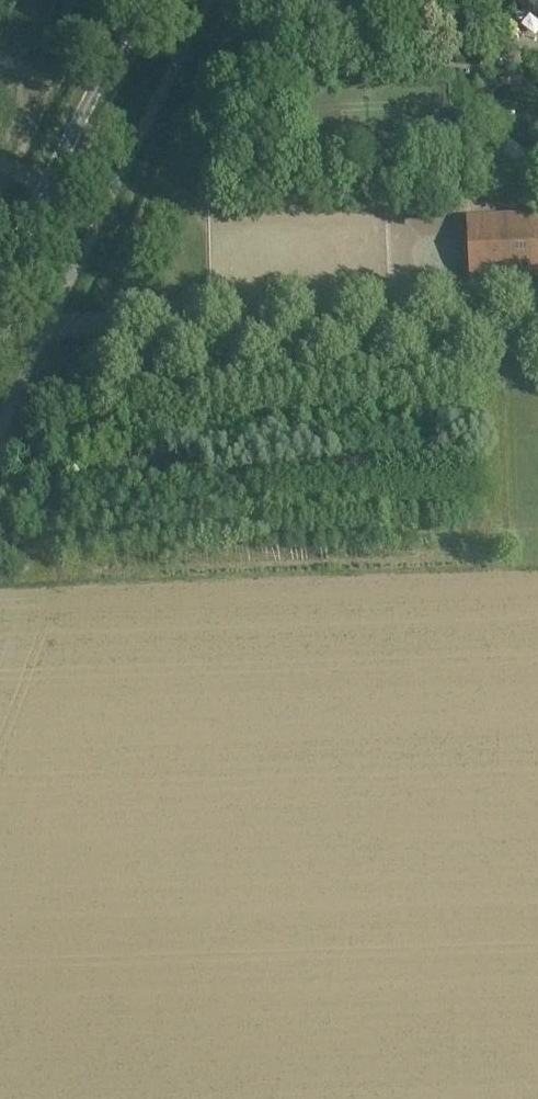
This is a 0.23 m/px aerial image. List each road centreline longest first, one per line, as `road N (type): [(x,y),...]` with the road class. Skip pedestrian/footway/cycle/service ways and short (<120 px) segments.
road 1 (tertiary): [(0,298),(147,0)]

